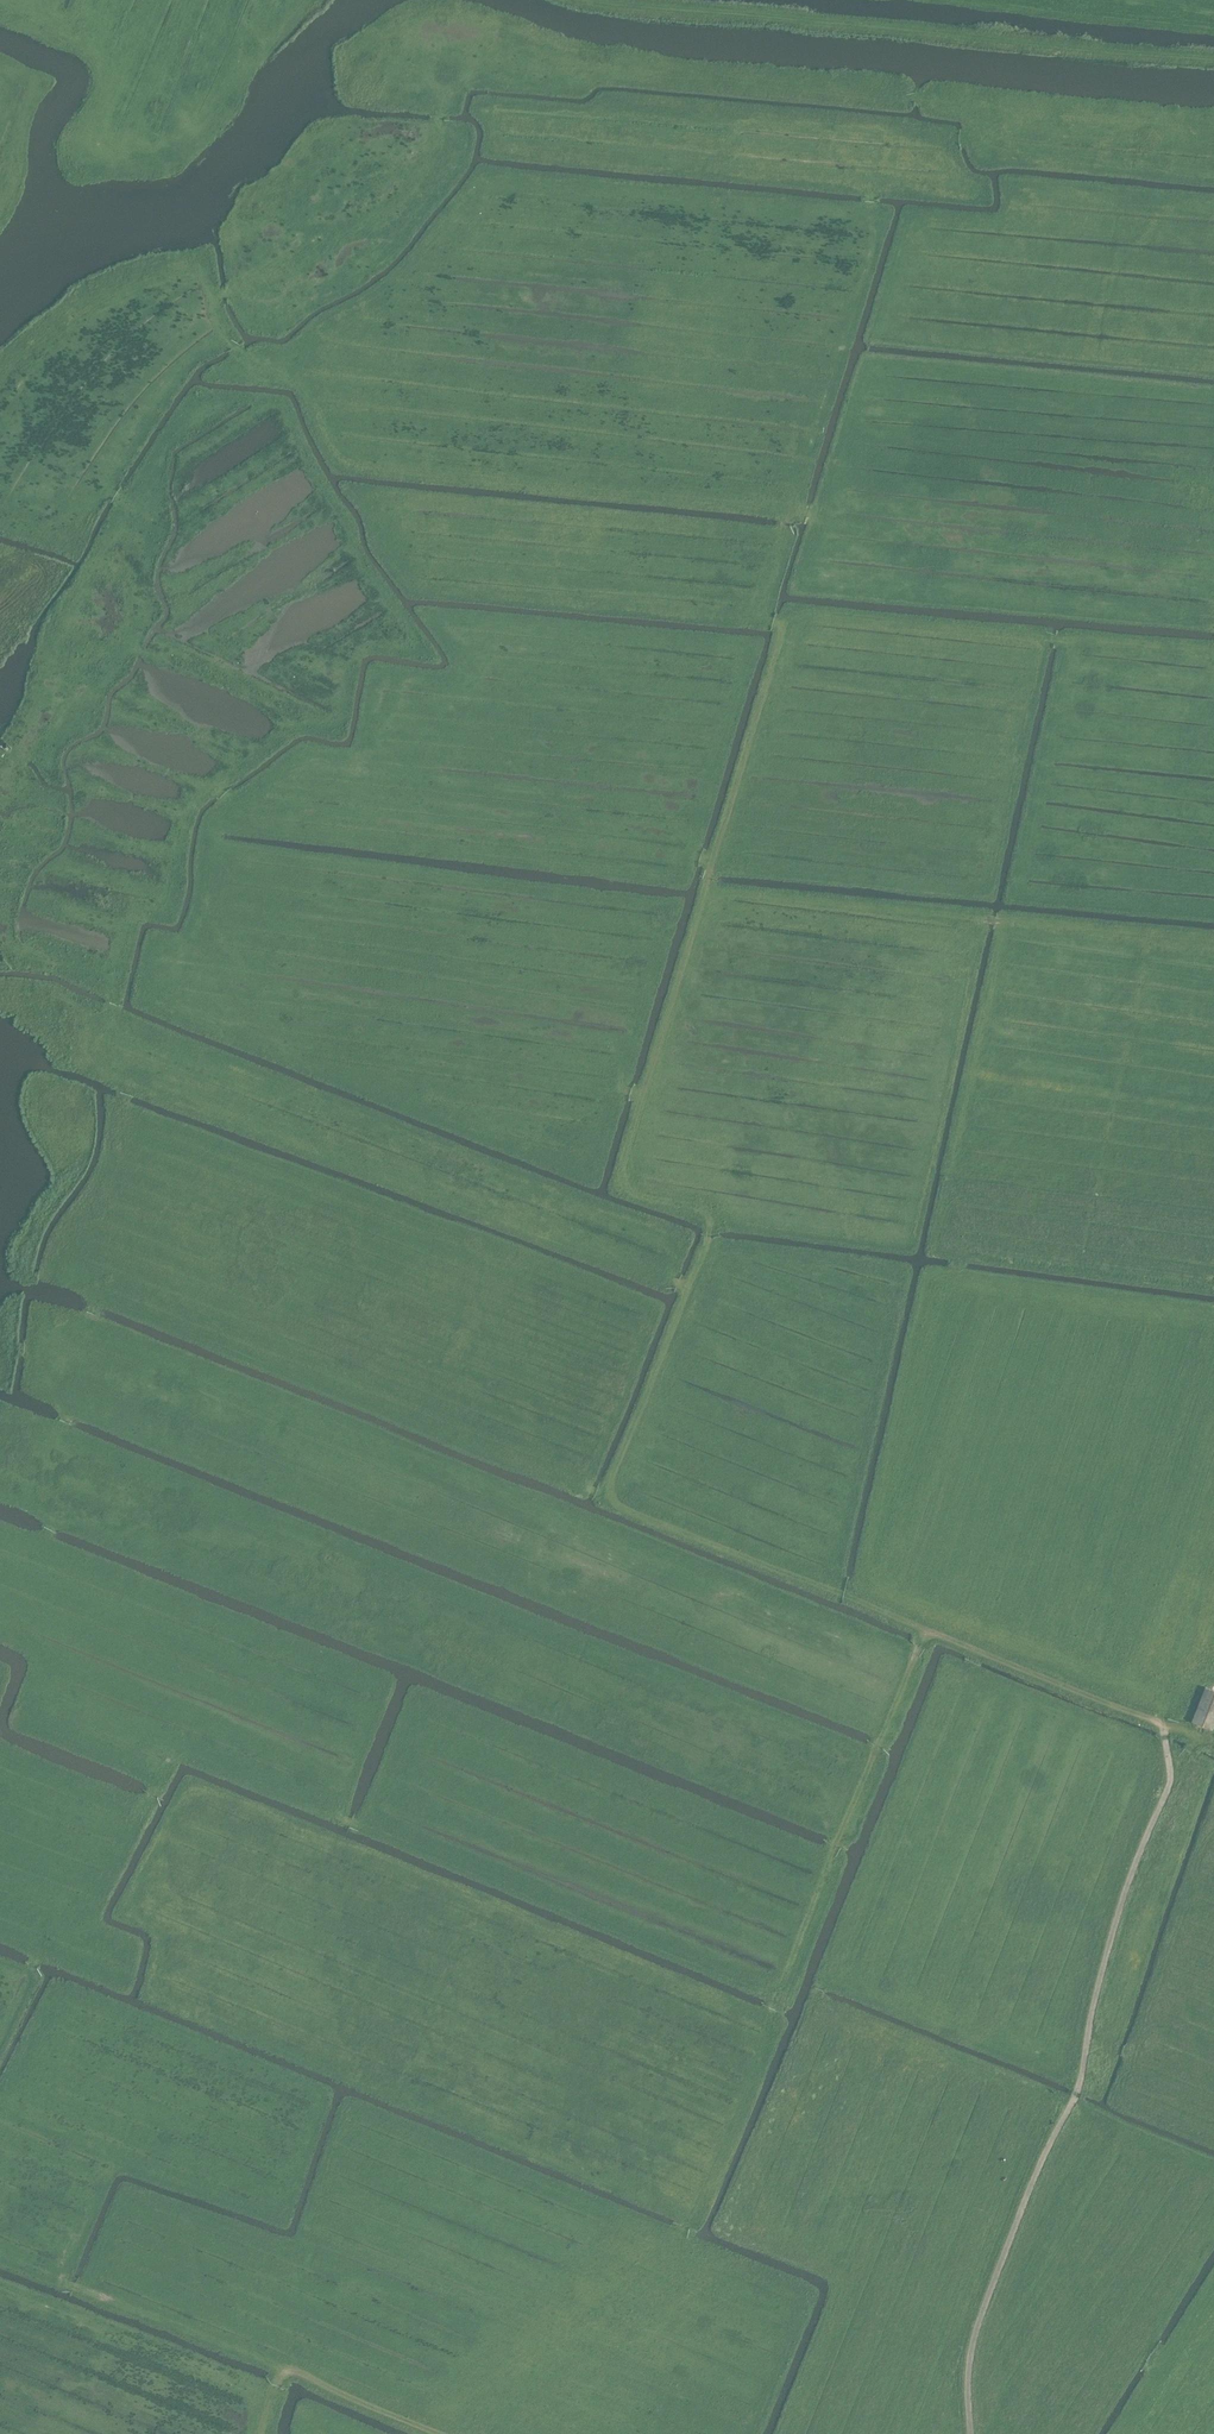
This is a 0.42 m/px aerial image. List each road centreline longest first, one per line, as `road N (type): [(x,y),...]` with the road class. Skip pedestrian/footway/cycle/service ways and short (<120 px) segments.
road 1 (track): [(444,101),(424,169),(374,216),(215,299),(230,340),(264,374),(298,379),(352,466),(788,508),(758,613),(784,624),(620,1184),(714,1220),(603,1496)]
road 2 (track): [(970,2433),(972,2341),(1079,2088),(1098,1974),(1169,1779),(1166,1737)]
road 3 (track): [(686,2236),(925,1630)]
road 4 (track): [(578,1486),(925,1630)]
road 5 (track): [(925,1630),(1158,1721),(1166,1737)]
road 6 (track): [(259,2433),(279,2375),(292,2371),(446,2433)]
road 7 (track): [(1213,2082),(1087,2041)]

